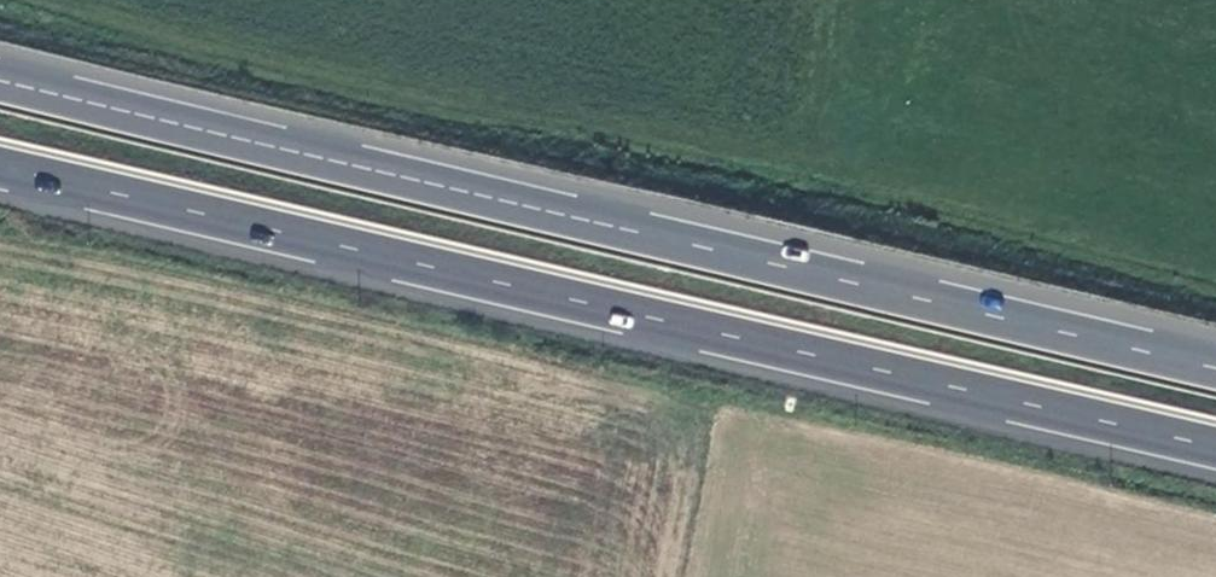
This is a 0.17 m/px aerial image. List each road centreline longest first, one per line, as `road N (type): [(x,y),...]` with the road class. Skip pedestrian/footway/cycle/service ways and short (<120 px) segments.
road 1 (trunk): [(1215,367),(0,82)]
road 2 (trunk): [(0,167),(1215,448)]

